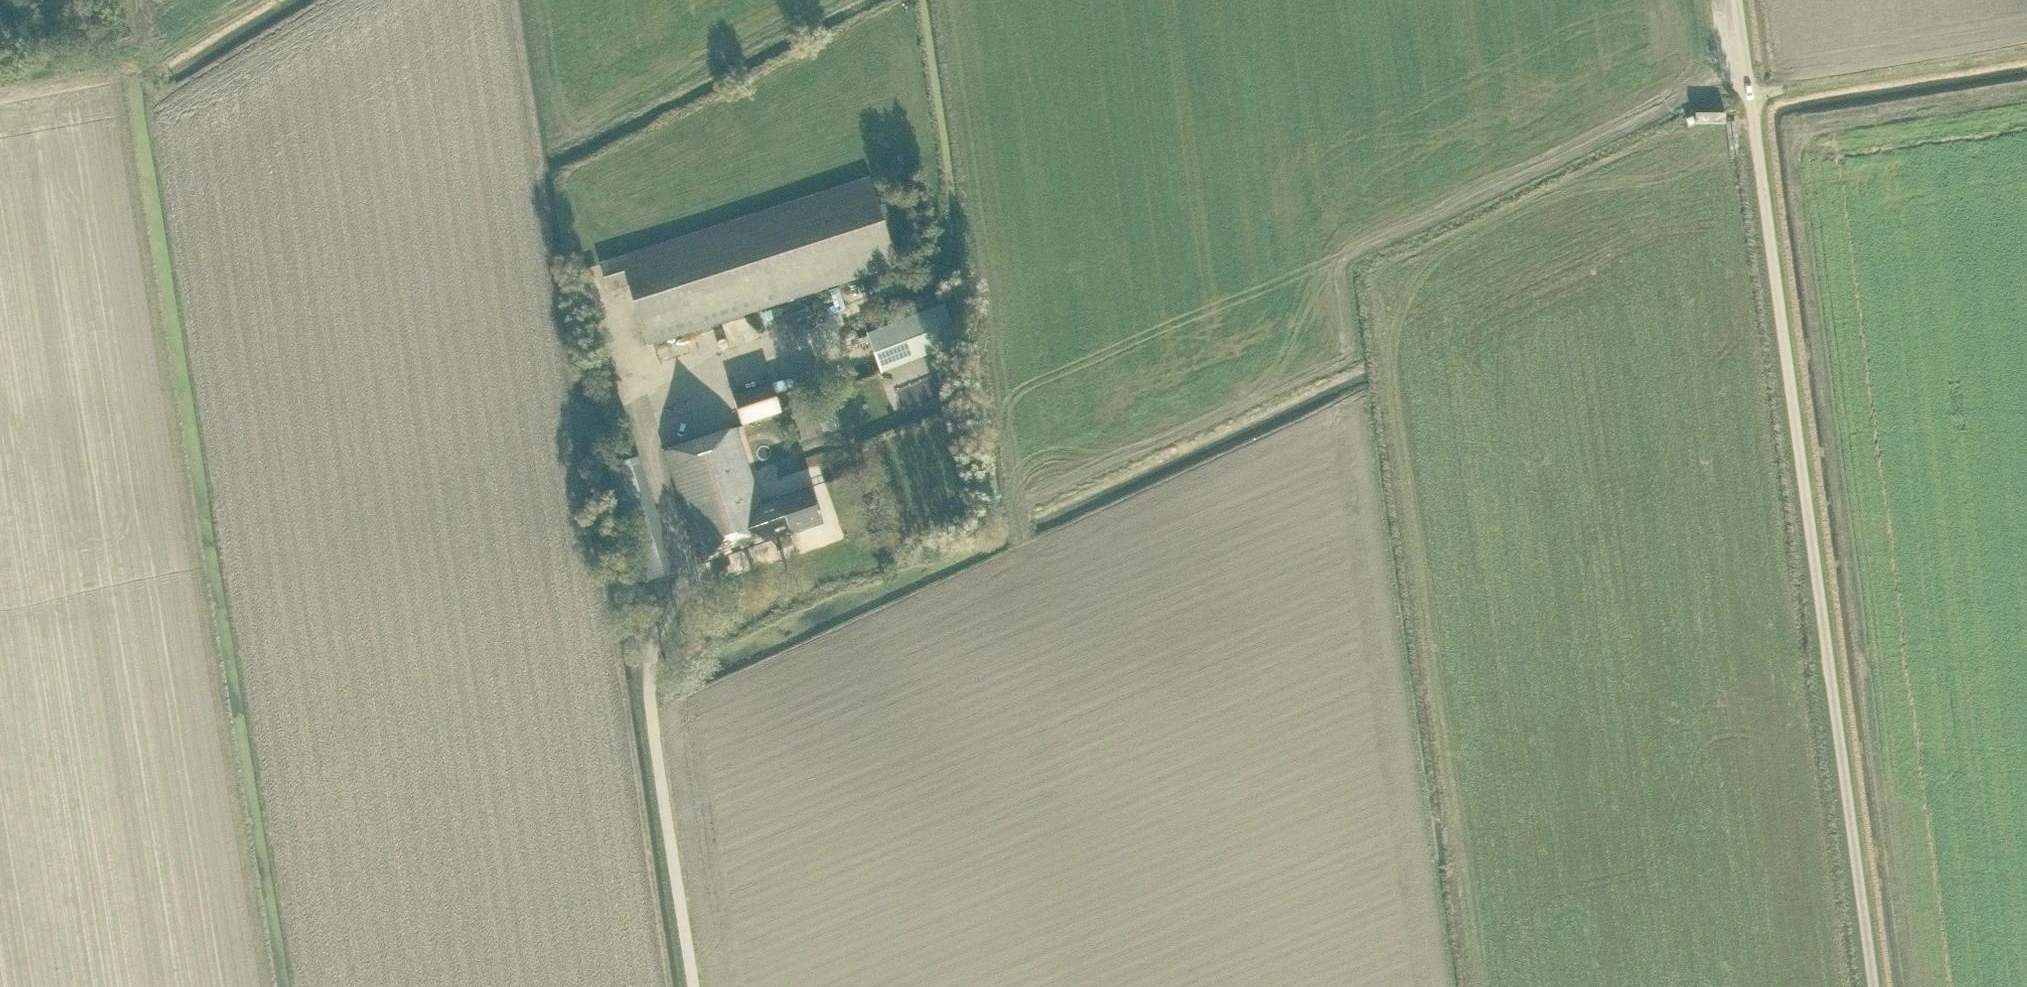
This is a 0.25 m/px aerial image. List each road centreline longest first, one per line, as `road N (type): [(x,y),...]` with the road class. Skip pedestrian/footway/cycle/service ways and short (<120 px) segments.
road 1 (unclassified): [(1874,986),(1737,0)]

